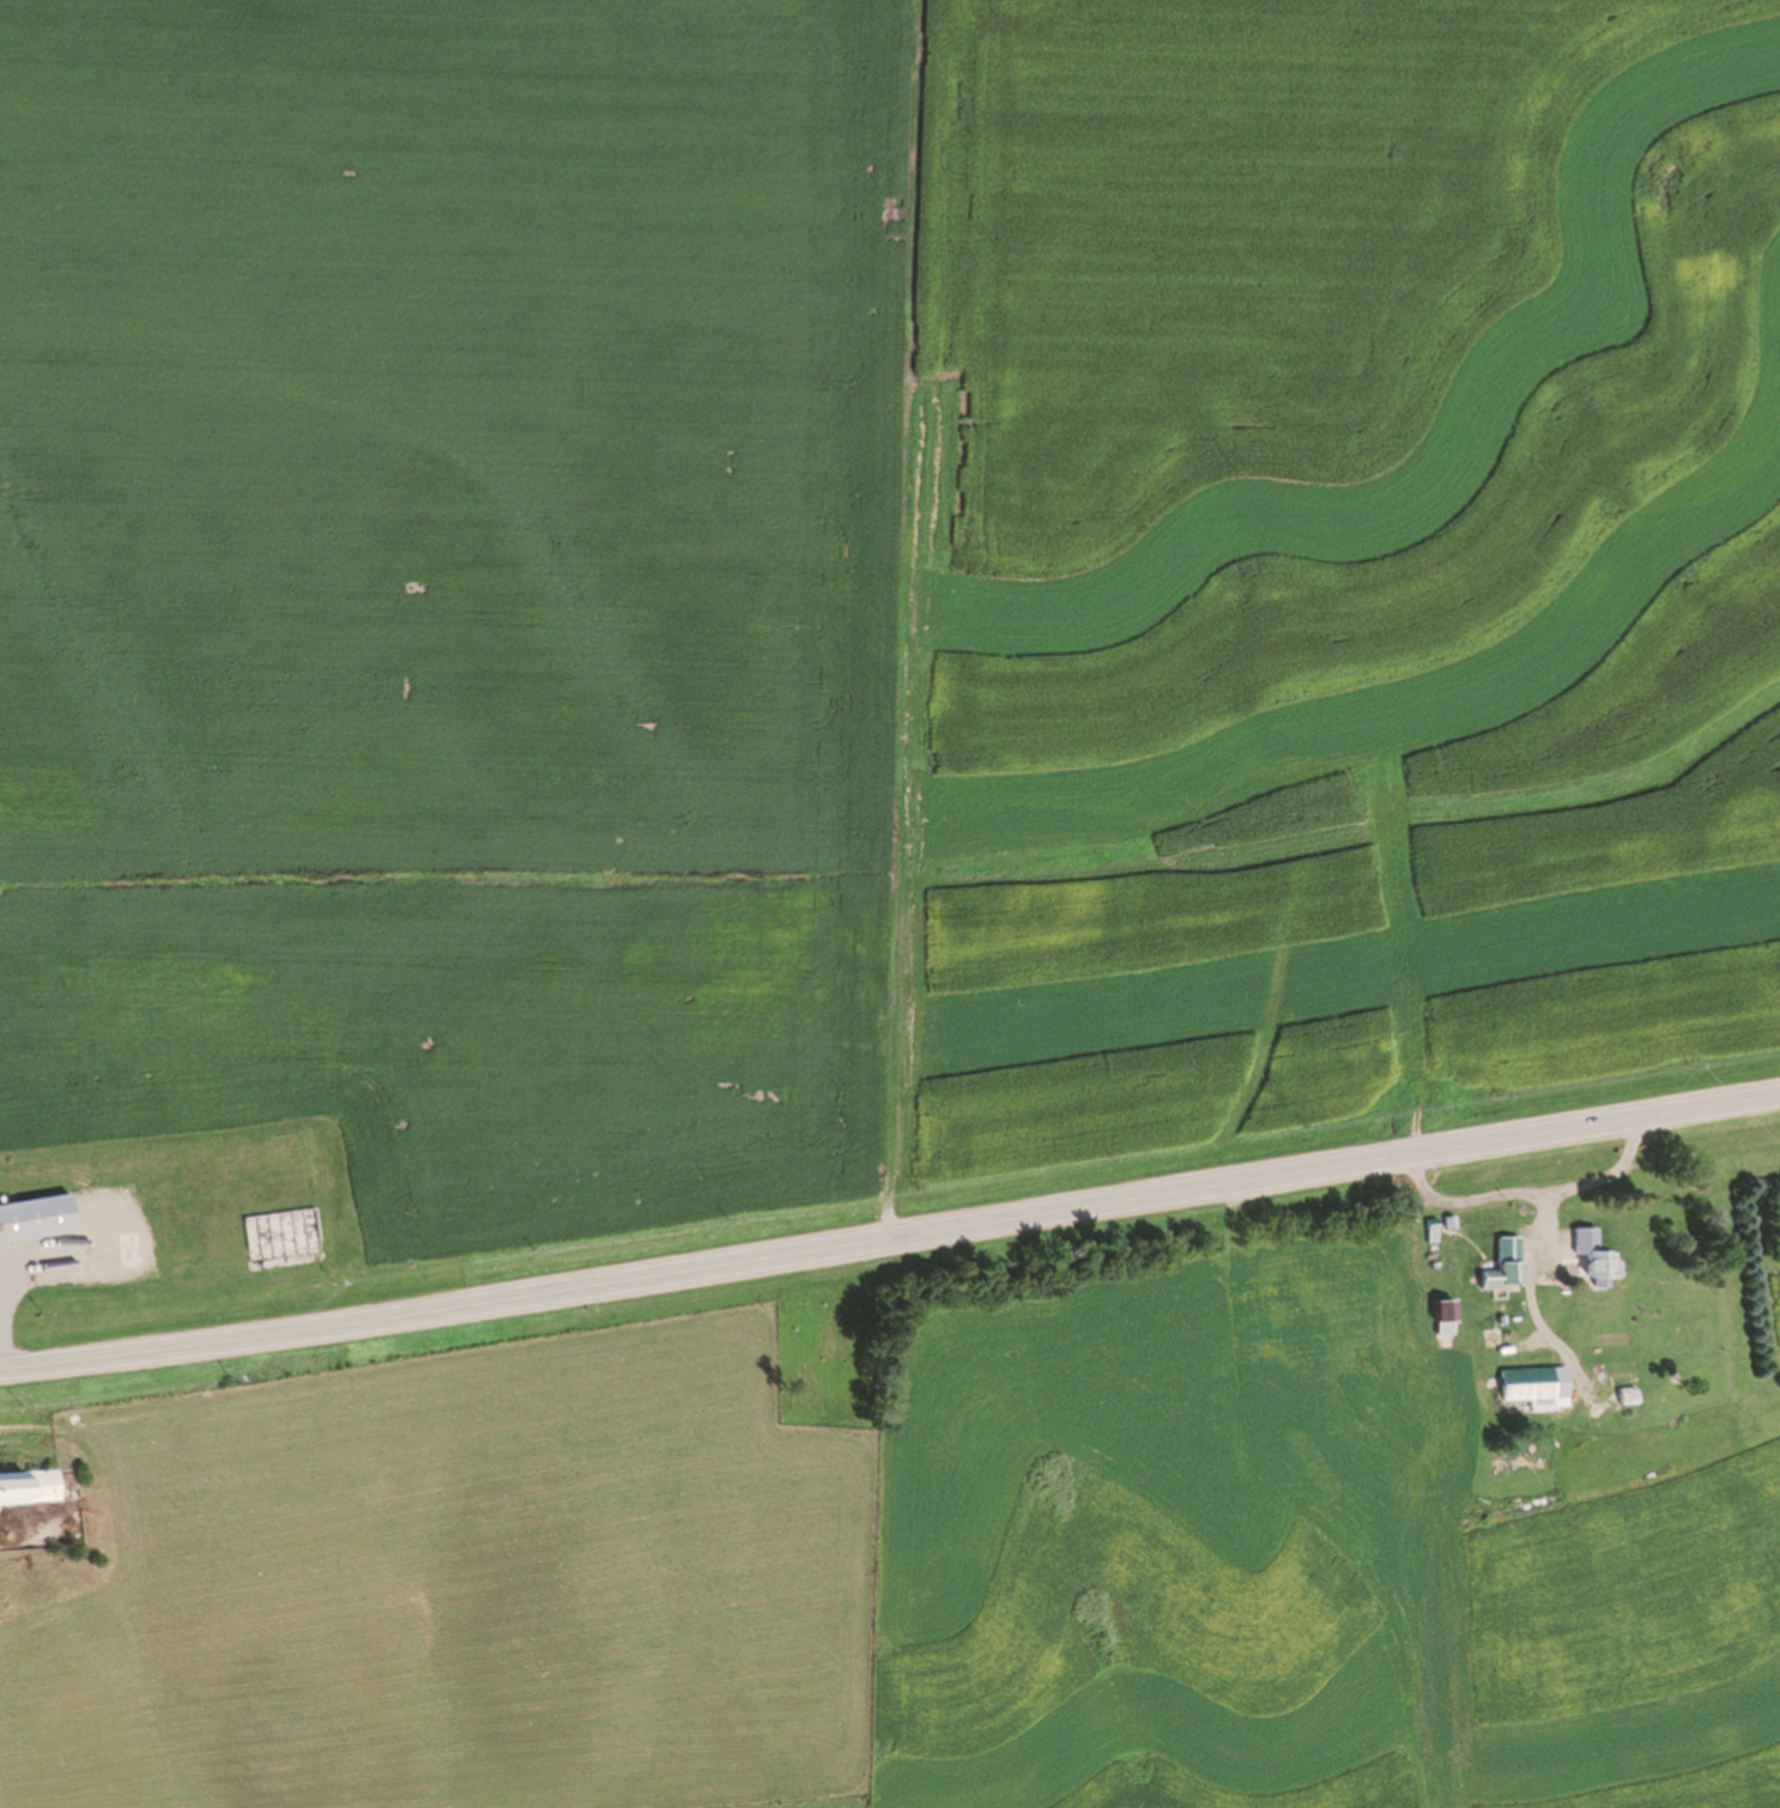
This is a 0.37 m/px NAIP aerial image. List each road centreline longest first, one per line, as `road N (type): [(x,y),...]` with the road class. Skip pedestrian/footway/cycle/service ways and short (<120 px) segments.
road 1 (primary): [(1779,1096),(222,1347),(0,1375)]

